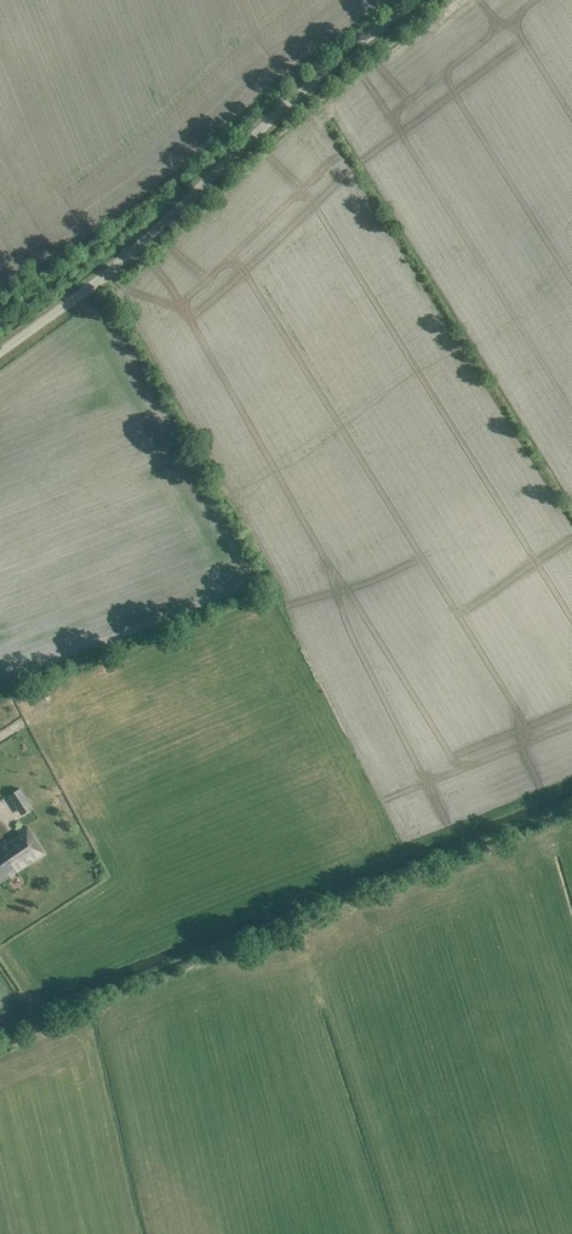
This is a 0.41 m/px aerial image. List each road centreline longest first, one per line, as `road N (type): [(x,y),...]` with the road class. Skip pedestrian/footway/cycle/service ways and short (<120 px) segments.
road 1 (unclassified): [(0,353),(118,266),(281,109),(414,0)]

